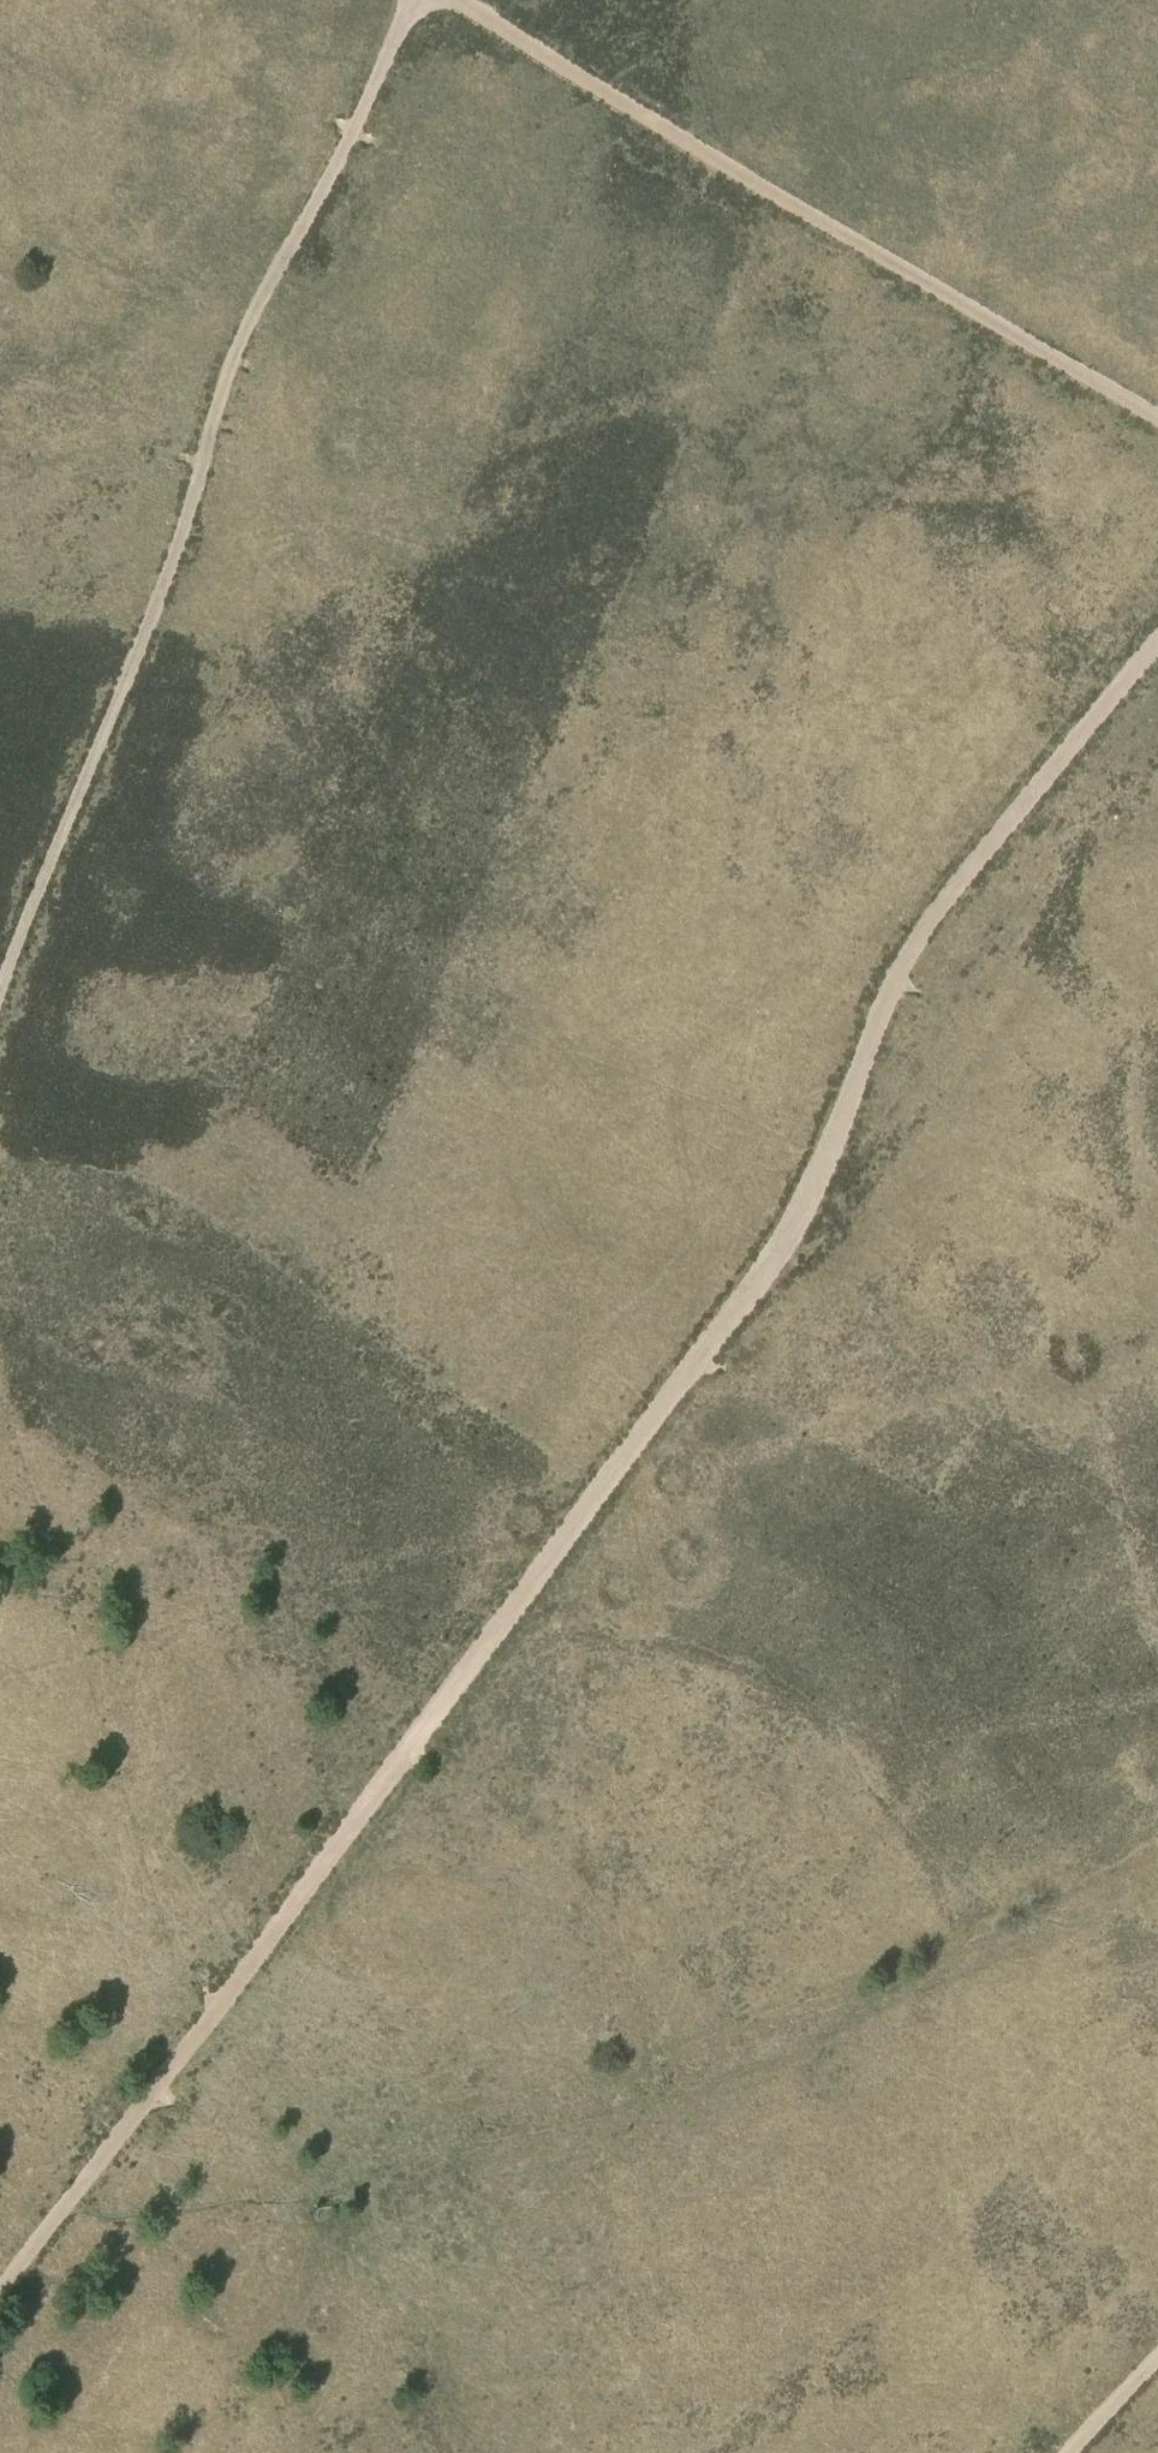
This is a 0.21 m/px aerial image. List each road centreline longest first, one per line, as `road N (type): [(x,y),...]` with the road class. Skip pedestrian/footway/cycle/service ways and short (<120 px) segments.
road 1 (track): [(0,2296),(776,1263),(910,951),(1157,641)]
road 2 (track): [(0,988),(122,689),(238,344),(334,170),(413,0)]
road 3 (track): [(463,0),(556,64),(1157,422)]
road 4 (track): [(1157,2359),(1069,2452)]

